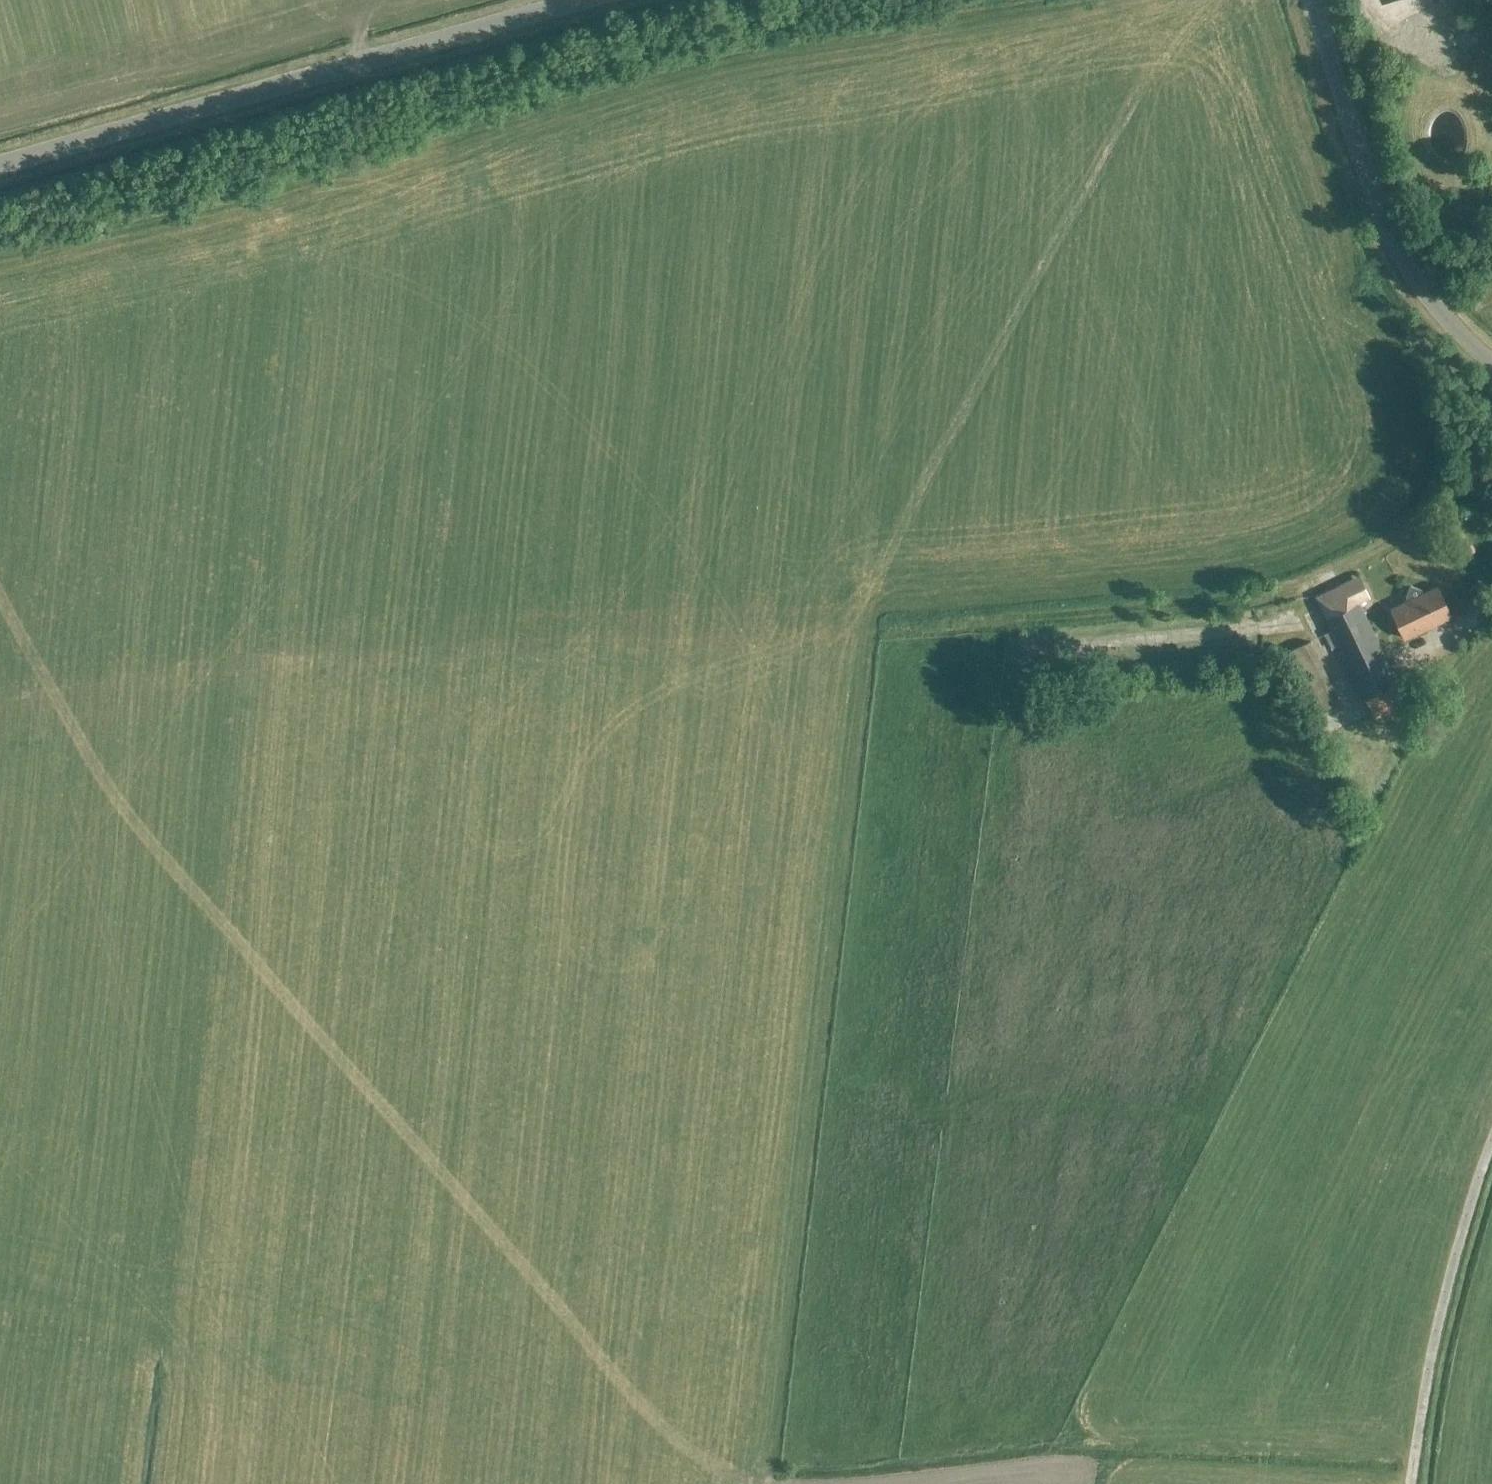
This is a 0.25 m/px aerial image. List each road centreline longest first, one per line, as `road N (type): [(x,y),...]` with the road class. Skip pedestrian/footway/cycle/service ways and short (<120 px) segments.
road 1 (tertiary): [(584,0),(0,165)]
road 2 (unclassified): [(1491,364),(1441,314),(1390,238),(1312,0)]
road 3 (track): [(1491,1144),(1450,1277),(1410,1483)]

